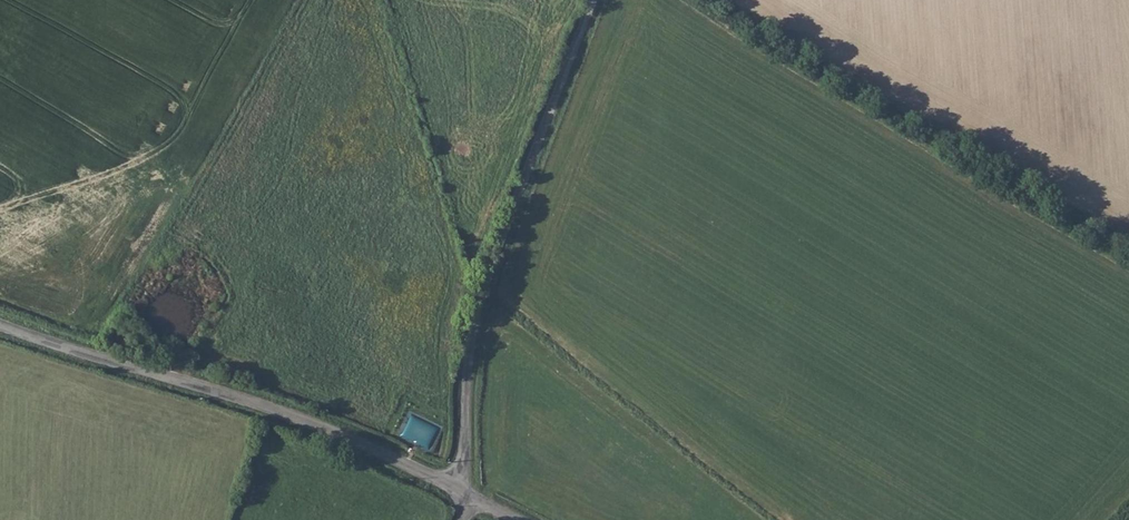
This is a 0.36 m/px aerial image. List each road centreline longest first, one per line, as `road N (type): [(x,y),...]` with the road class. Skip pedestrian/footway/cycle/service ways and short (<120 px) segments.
road 1 (unclassified): [(596,0),(473,331),(461,489)]
road 2 (unclassified): [(0,325),(312,424),(461,489)]

